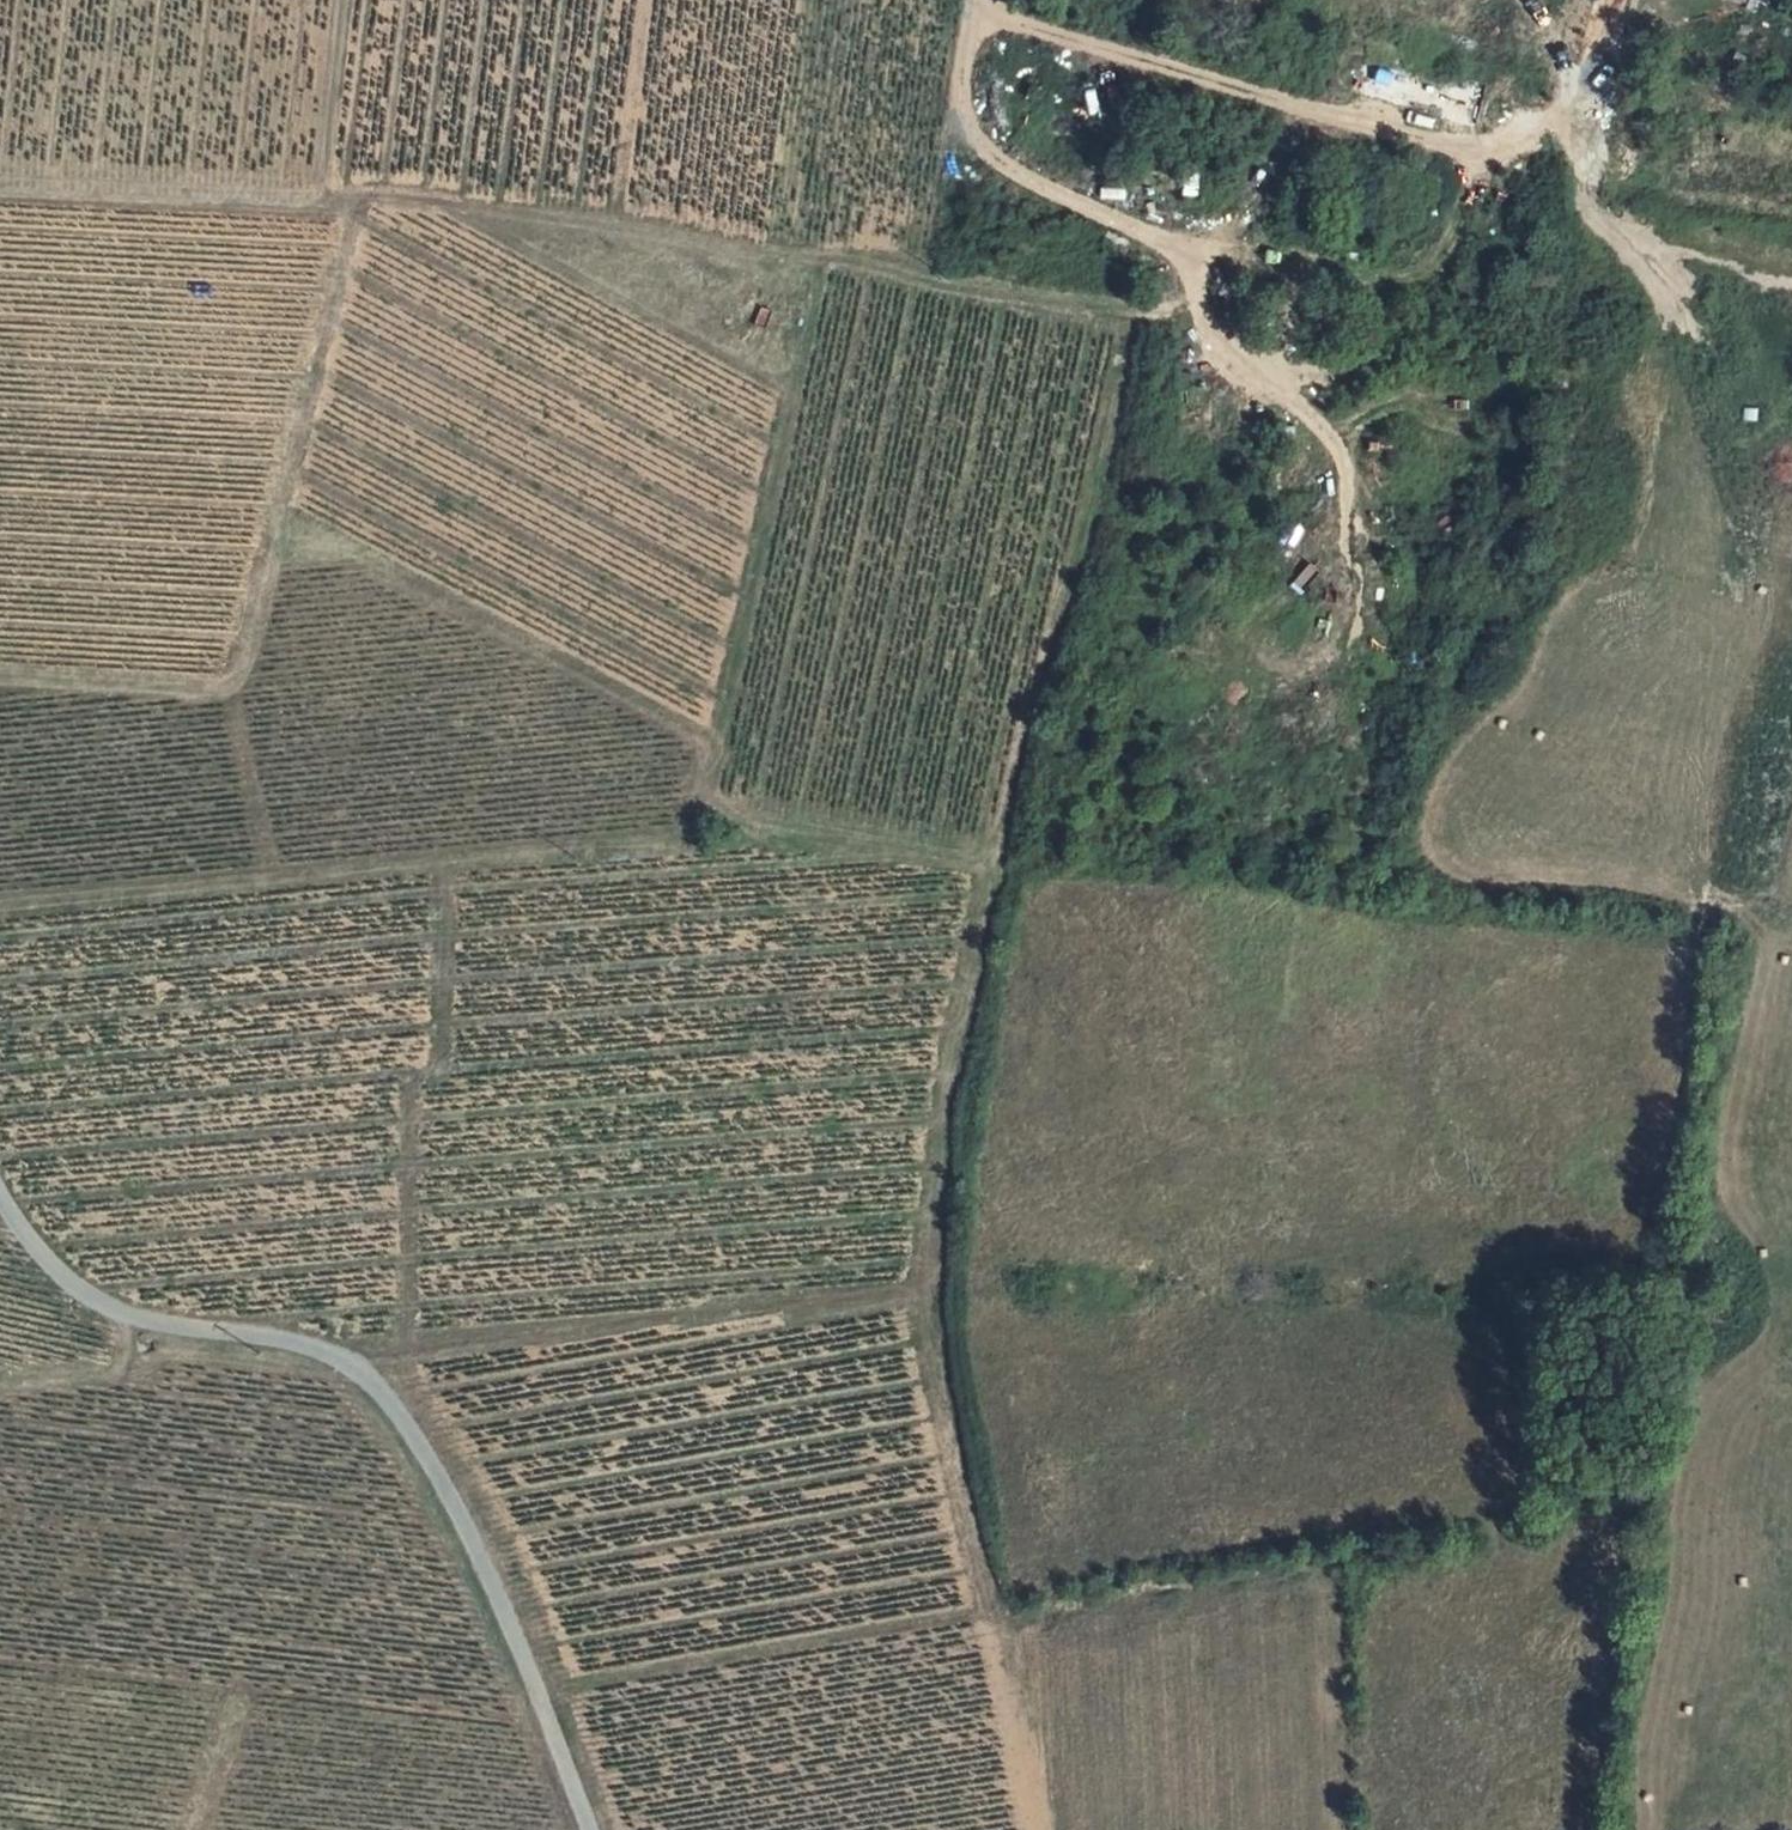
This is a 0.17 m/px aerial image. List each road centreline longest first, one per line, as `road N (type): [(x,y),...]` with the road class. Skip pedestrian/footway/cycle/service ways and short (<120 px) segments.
road 1 (track): [(0,185),(492,215),(1148,304),(926,1305),(1046,1829)]
road 2 (unclassified): [(0,1191),(19,1225),(78,1292),(152,1324),(295,1342),(357,1365),(448,1493),(526,1660),(590,1829)]

